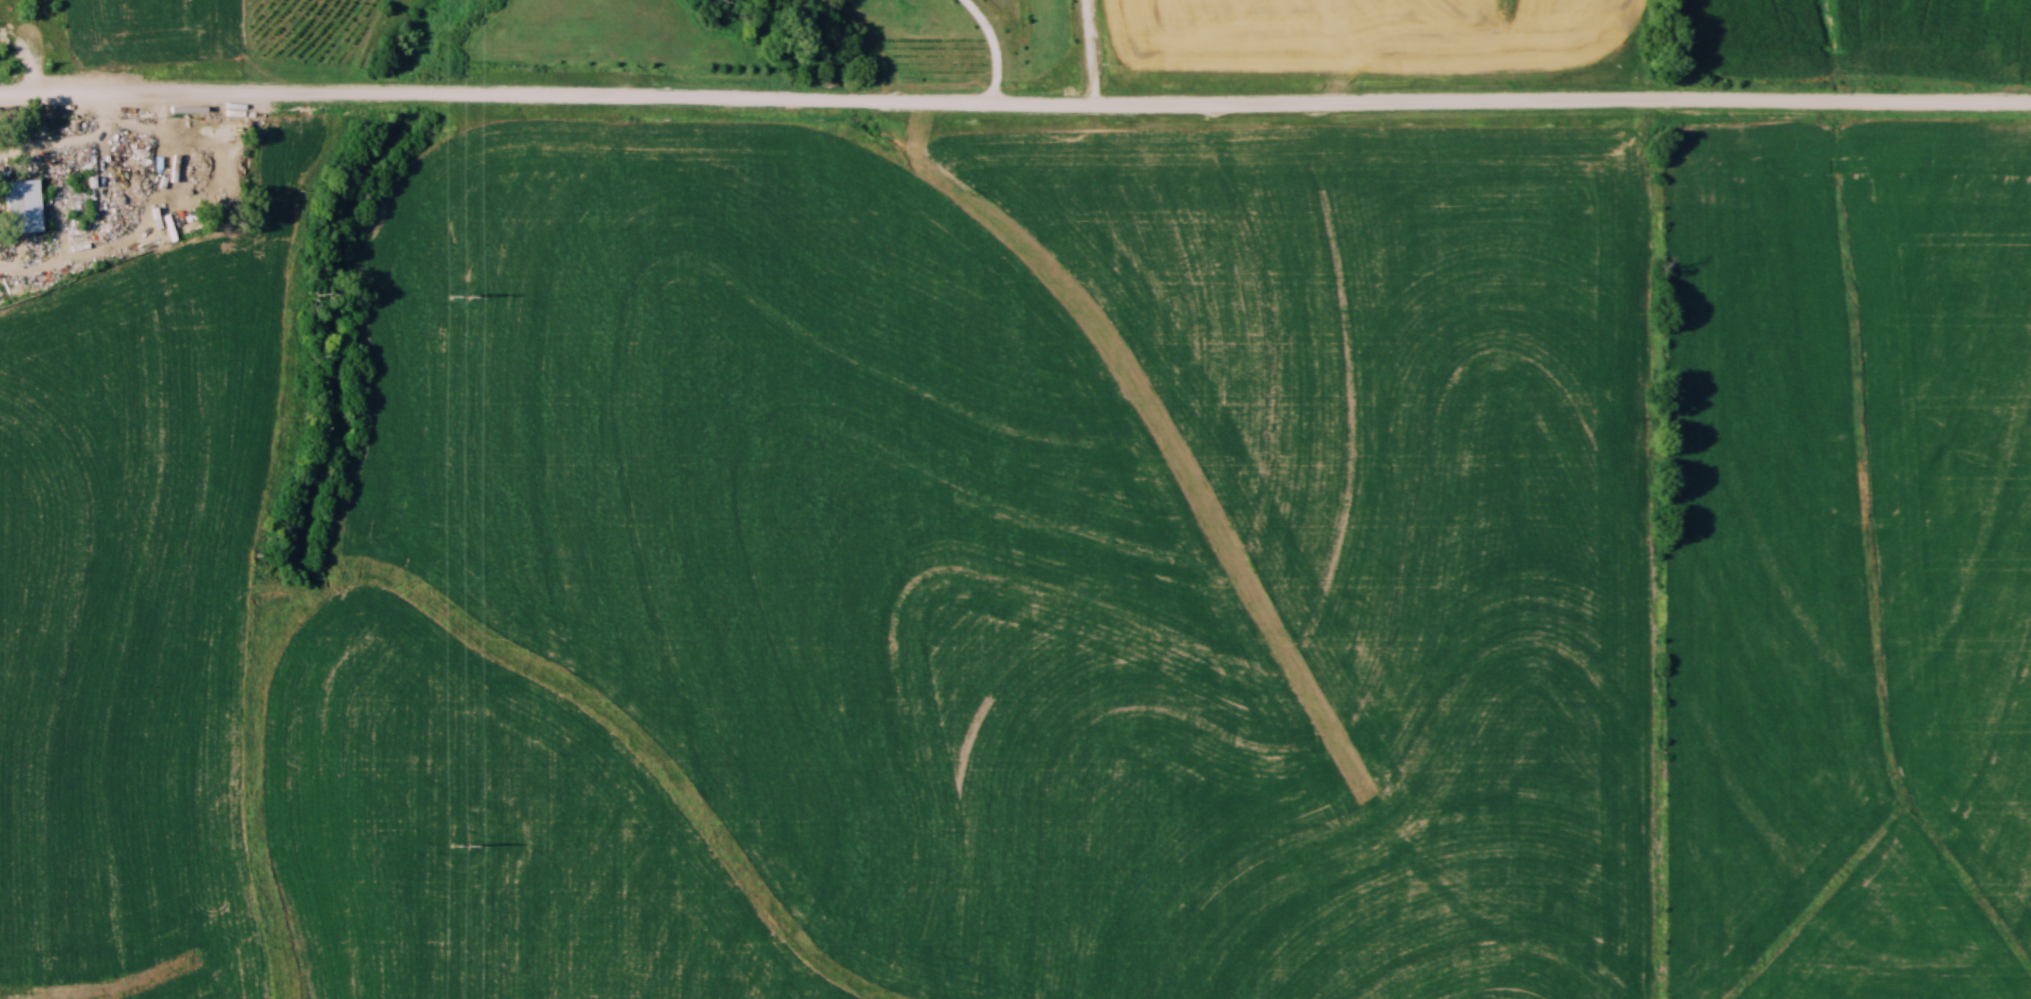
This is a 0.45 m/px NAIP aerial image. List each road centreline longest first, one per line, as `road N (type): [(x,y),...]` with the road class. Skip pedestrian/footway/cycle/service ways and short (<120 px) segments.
road 1 (residential): [(2030,108),(982,108),(414,93),(0,99)]

